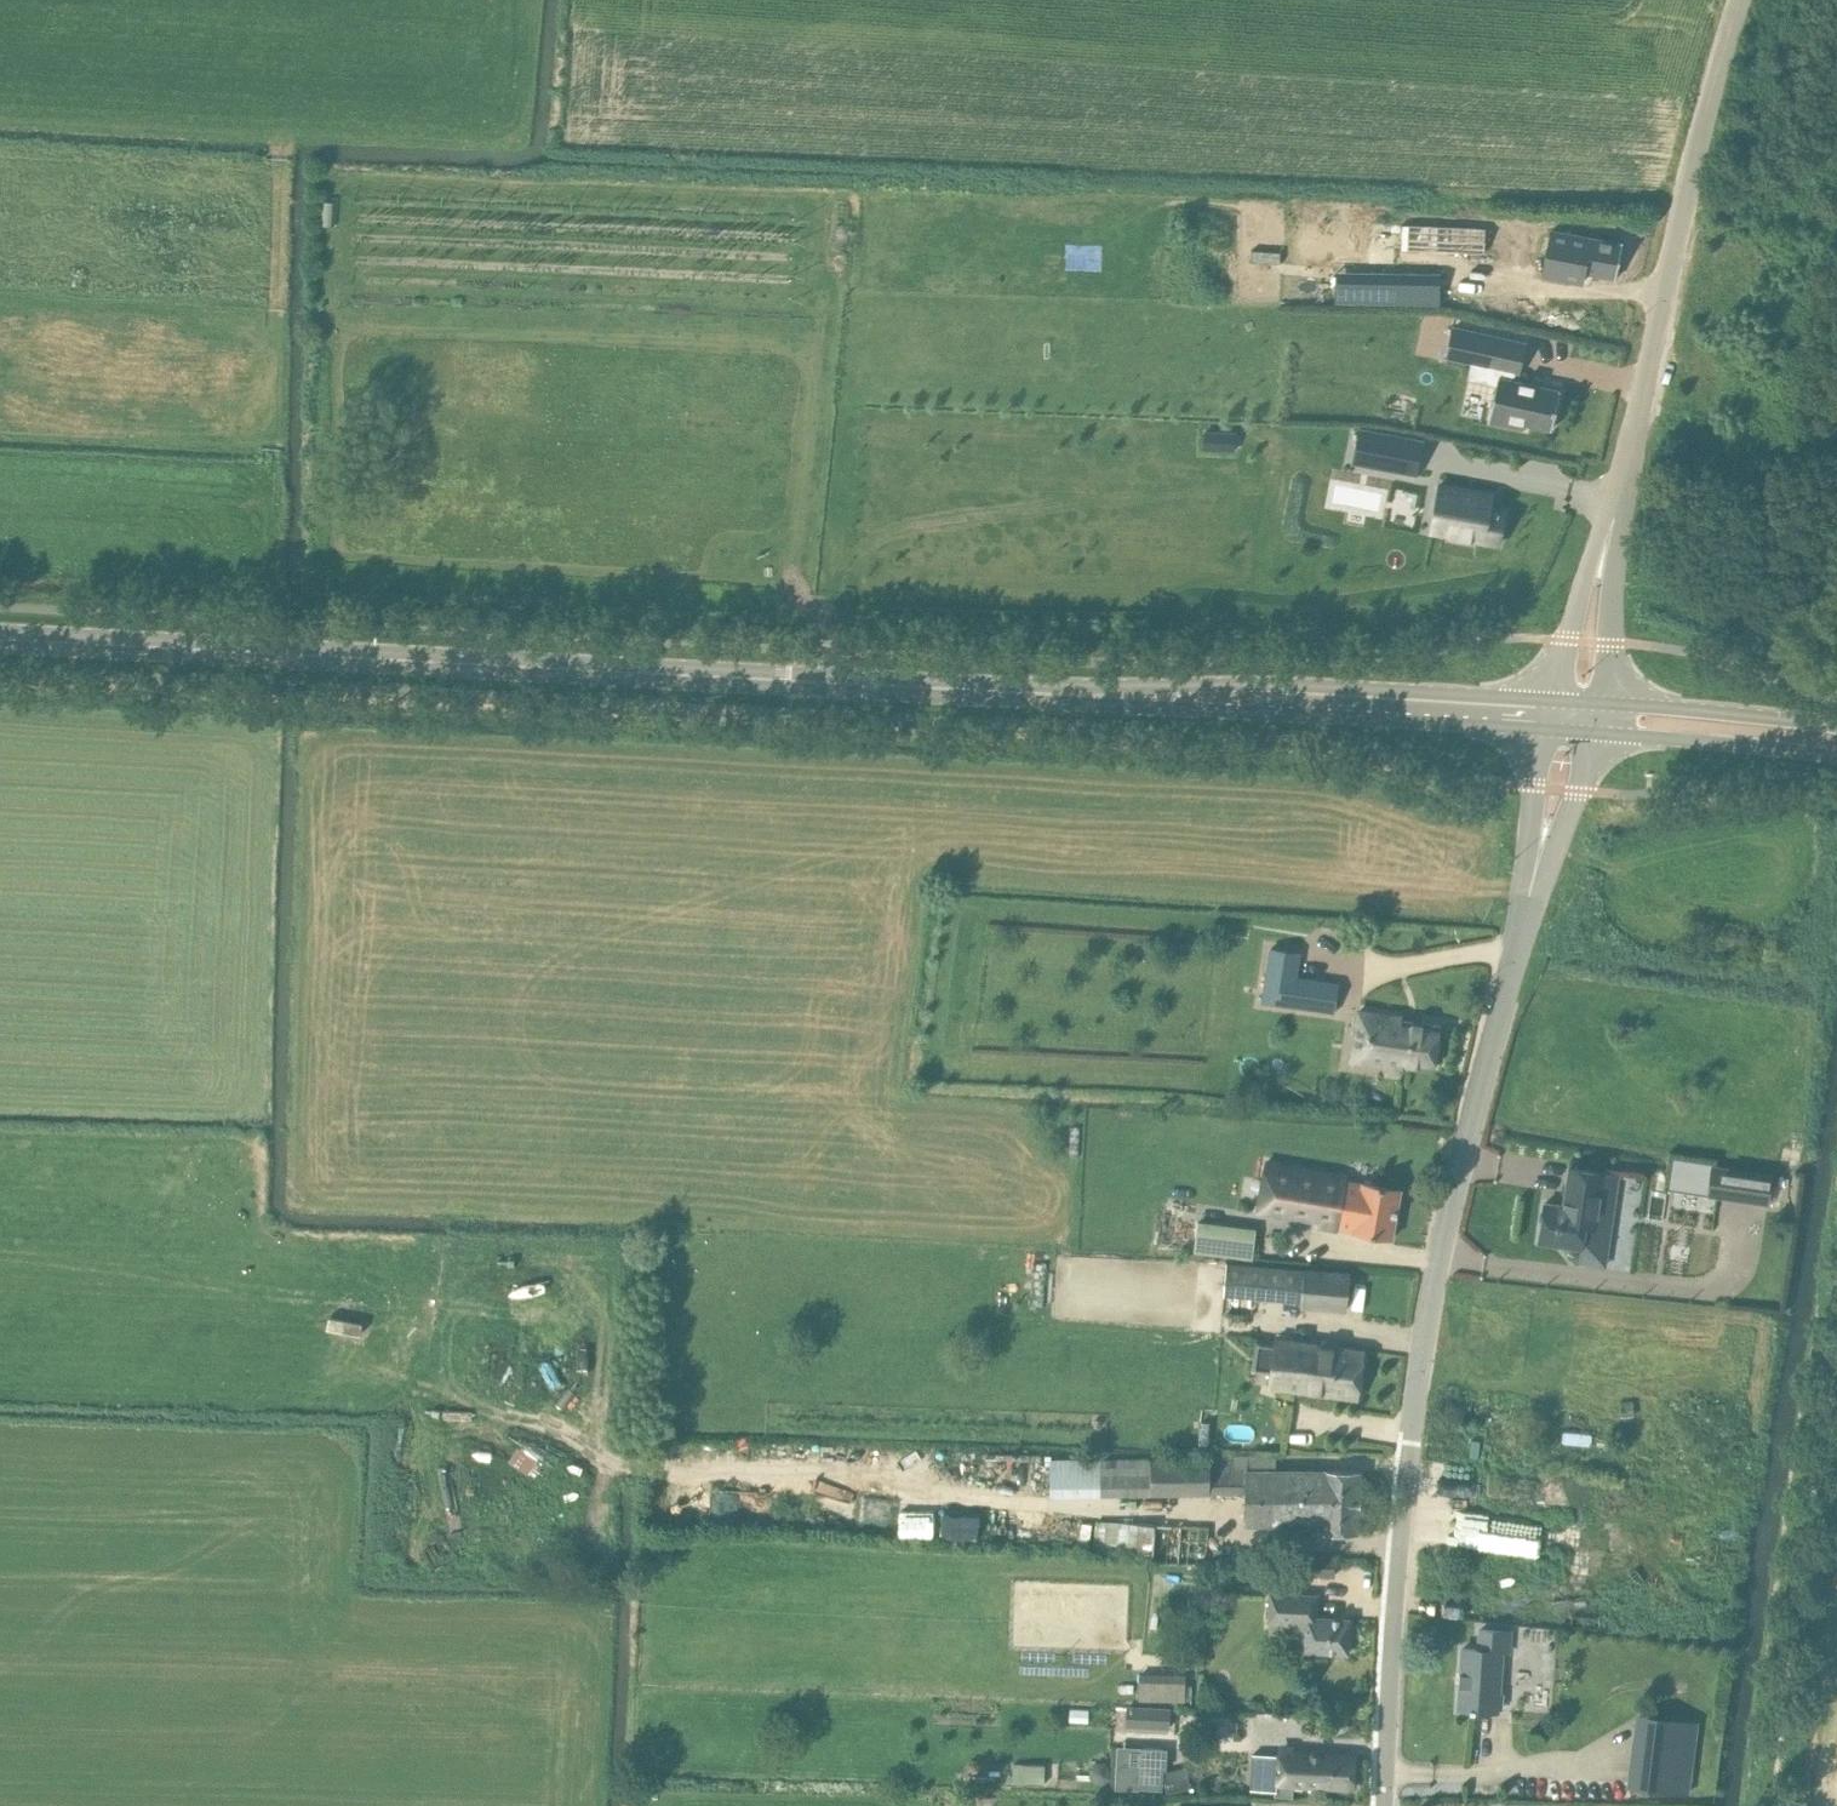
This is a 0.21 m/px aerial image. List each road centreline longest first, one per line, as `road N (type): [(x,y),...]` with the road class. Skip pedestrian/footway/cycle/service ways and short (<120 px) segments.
road 1 (secondary): [(996,691),(0,639)]
road 2 (unclassified): [(1385,1805),(1407,1472),(1437,1268),(1518,937)]
road 3 (unclassified): [(1613,539),(1742,0)]
road 4 (secondary): [(1544,698),(1281,685),(1049,683),(996,691)]
road 5 (secondary): [(996,691),(1048,702),(1540,728)]
road 6 (secondary): [(1594,732),(1836,755)]
road 7 (secondary): [(1836,724),(1604,702)]
road 8 (unclassified): [(1518,937),(1594,732)]
road 9 (unclassified): [(1540,728),(1518,937)]
road 10 (unclassified): [(1613,539),(1595,559),(1544,698)]
road 11 (unclassified): [(1604,702),(1618,559),(1613,539)]

